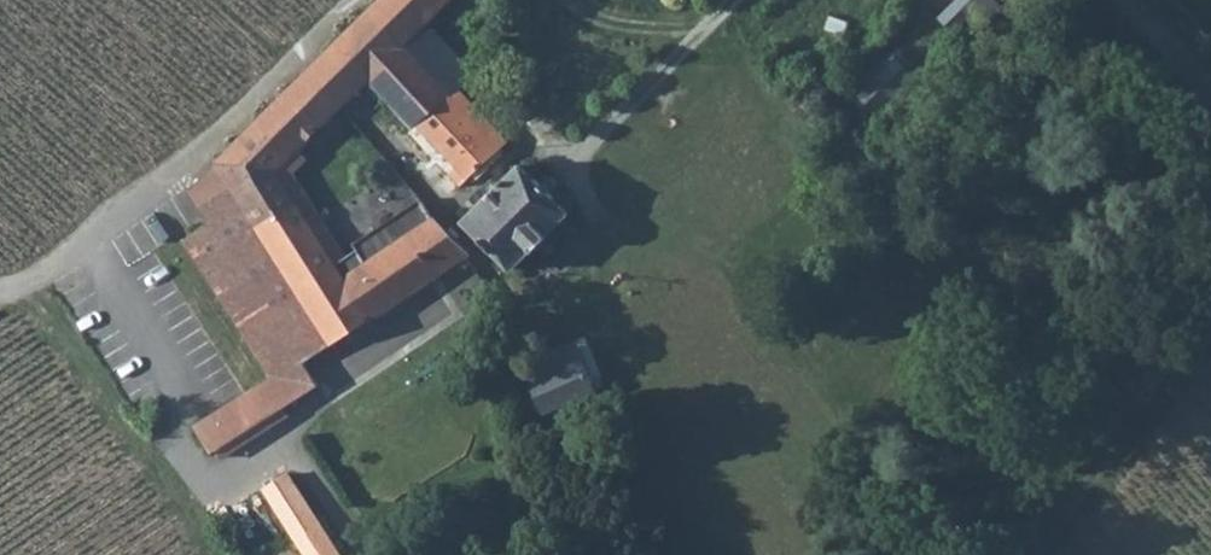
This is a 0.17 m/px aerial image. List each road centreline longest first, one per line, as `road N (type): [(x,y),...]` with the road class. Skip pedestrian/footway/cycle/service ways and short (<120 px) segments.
road 1 (residential): [(355,0),(213,142),(28,285),(0,289)]
road 2 (residential): [(739,0),(573,150)]
road 3 (residential): [(1210,95),(1132,0)]

